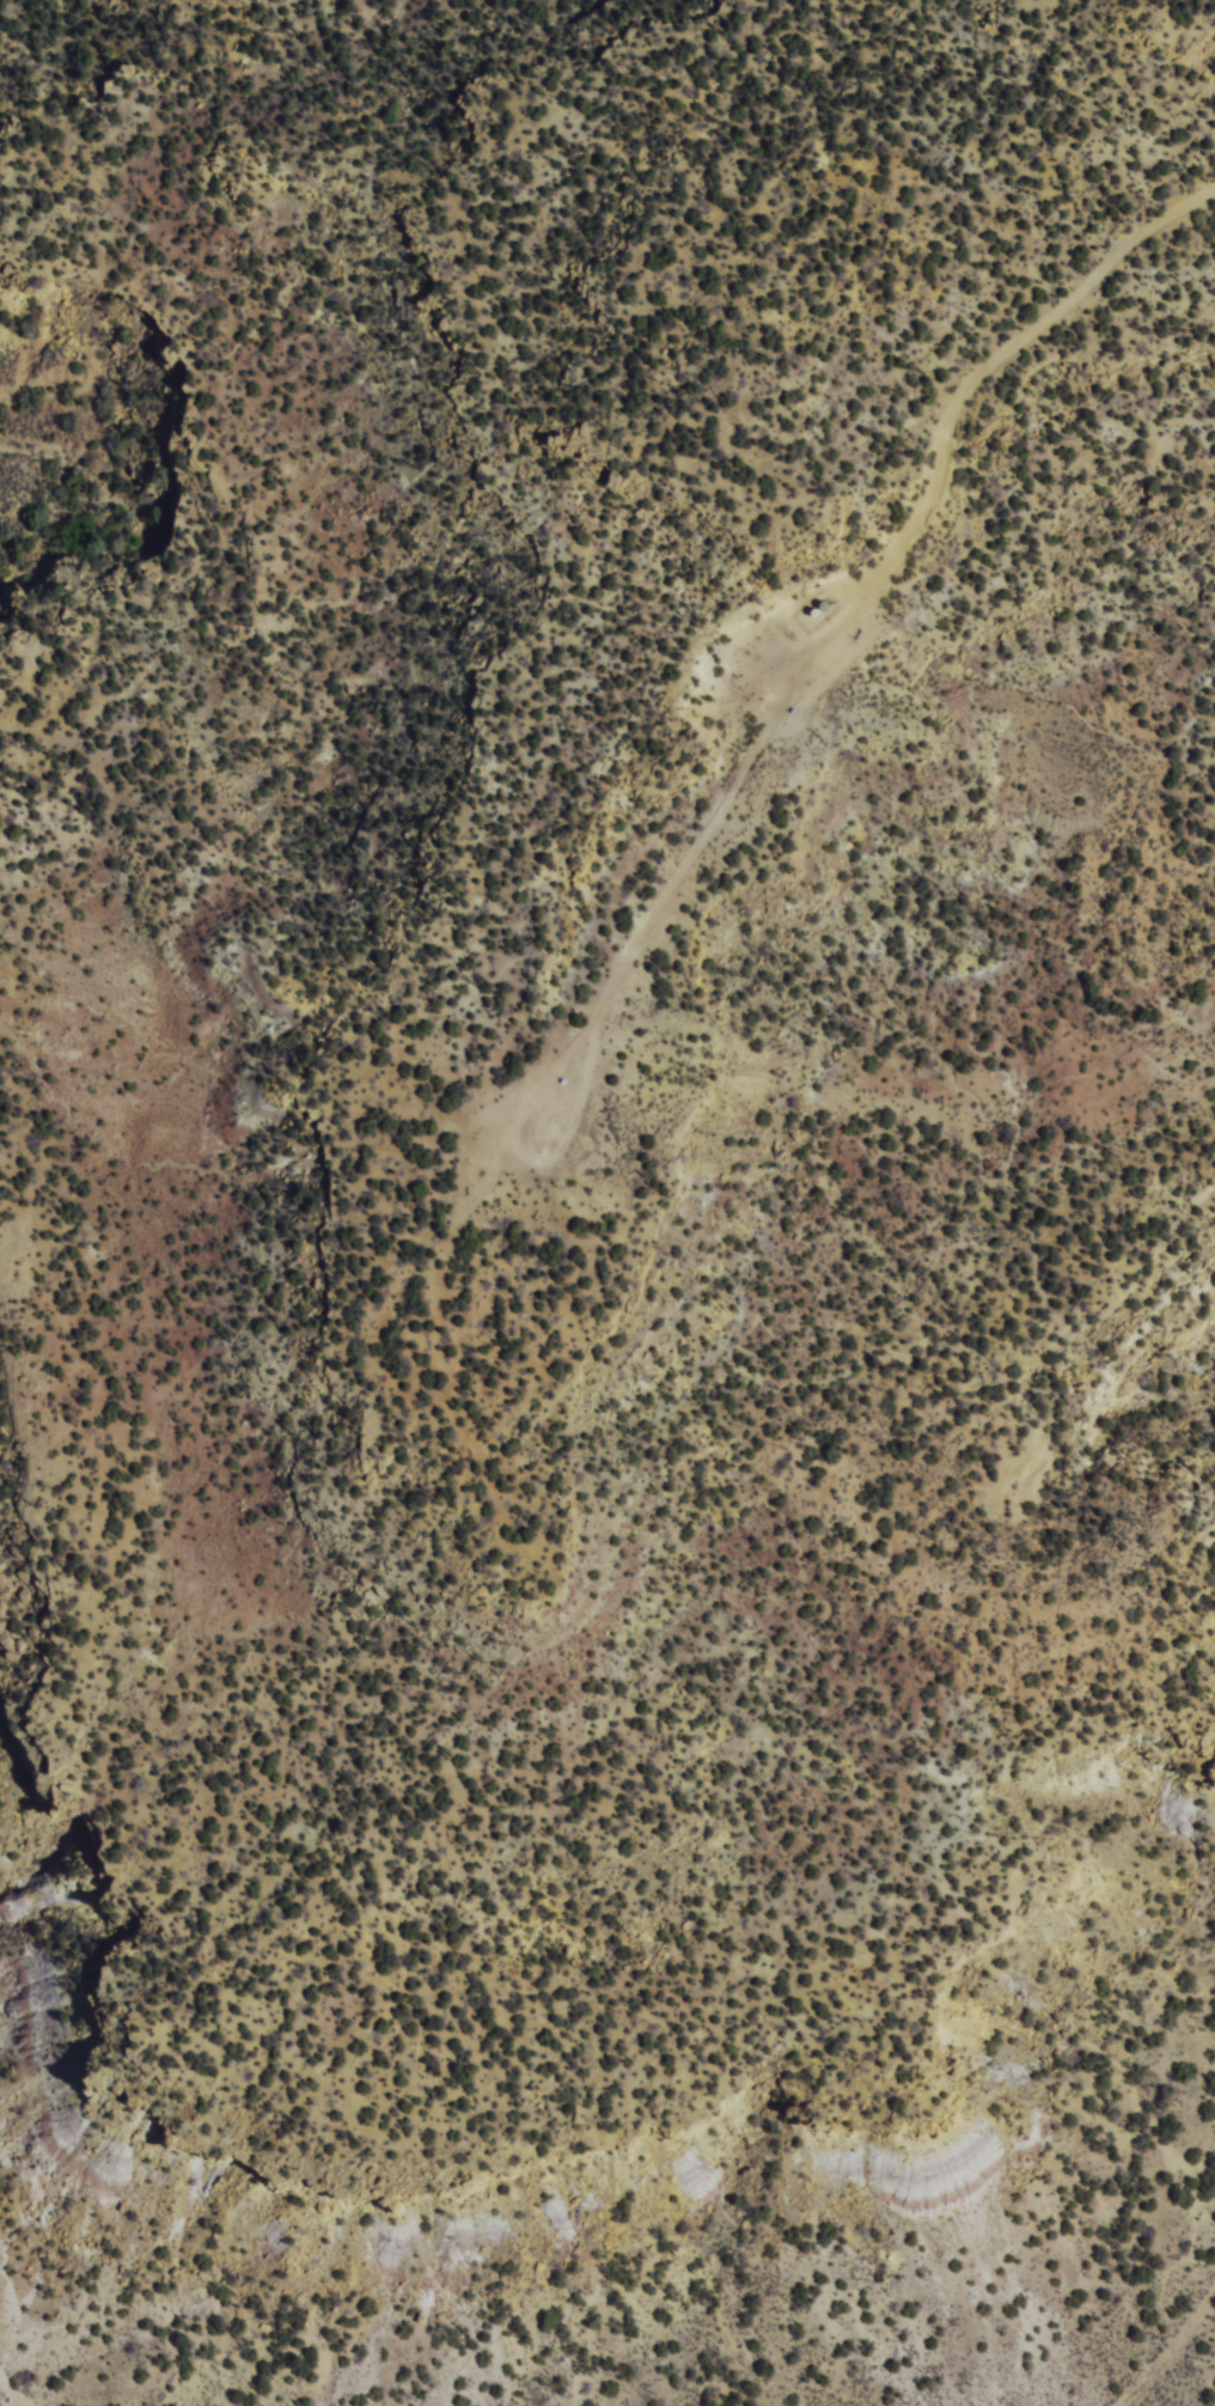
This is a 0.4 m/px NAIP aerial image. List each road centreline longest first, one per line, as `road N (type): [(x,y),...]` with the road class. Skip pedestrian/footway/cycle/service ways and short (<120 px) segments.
road 1 (residential): [(1214,1044),(645,1078),(612,1052),(637,969),(789,792),(878,615),(959,513),(1003,373),(1148,240),(1214,224)]

